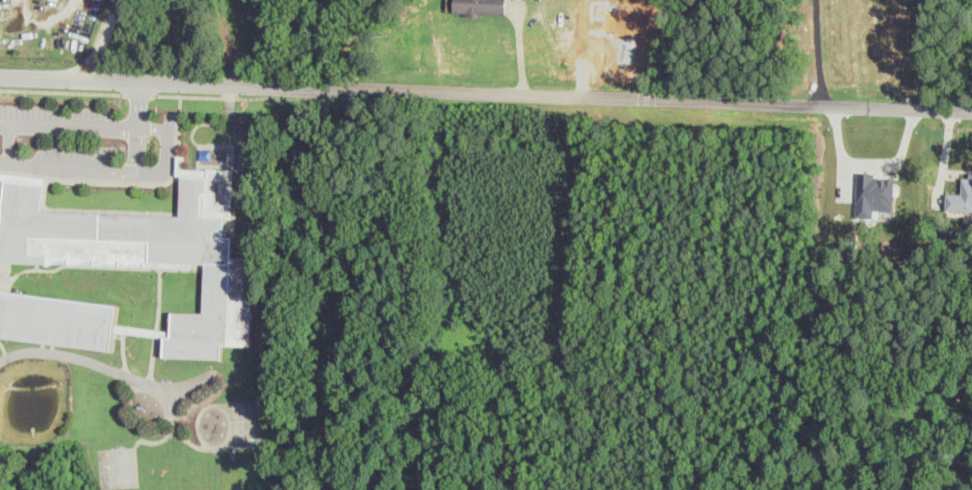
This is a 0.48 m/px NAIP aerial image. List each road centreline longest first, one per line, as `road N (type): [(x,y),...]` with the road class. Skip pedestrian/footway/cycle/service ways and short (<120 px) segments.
road 1 (residential): [(0,77),(971,115)]

